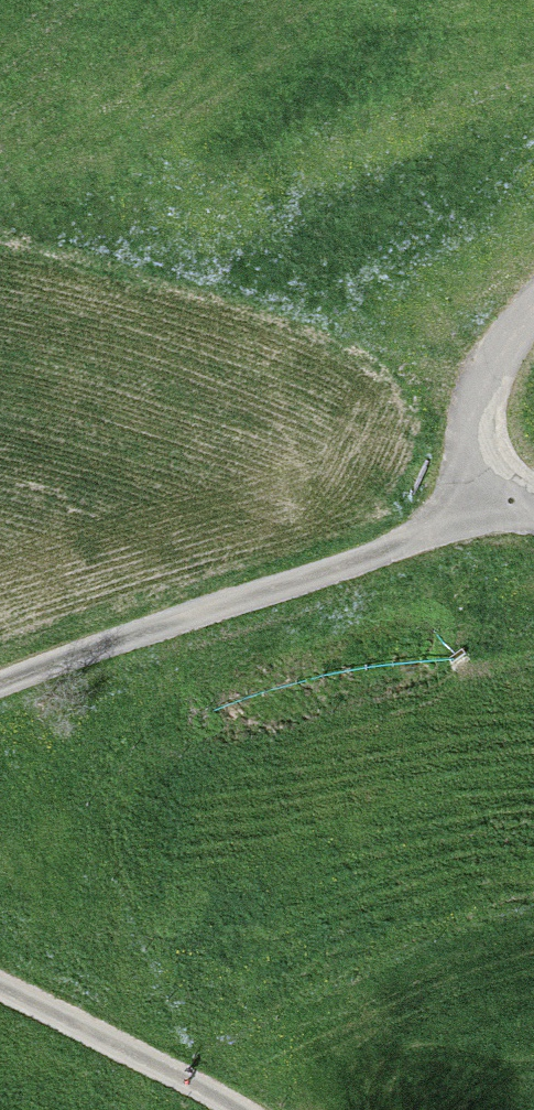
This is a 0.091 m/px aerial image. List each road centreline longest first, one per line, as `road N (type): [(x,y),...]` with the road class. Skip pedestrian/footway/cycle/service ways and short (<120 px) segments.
road 1 (unclassified): [(0,686),(407,542),(503,491)]
road 2 (unclassified): [(240,1109),(0,983)]
road 3 (unclassified): [(503,491),(479,445),(482,389),(533,307)]

